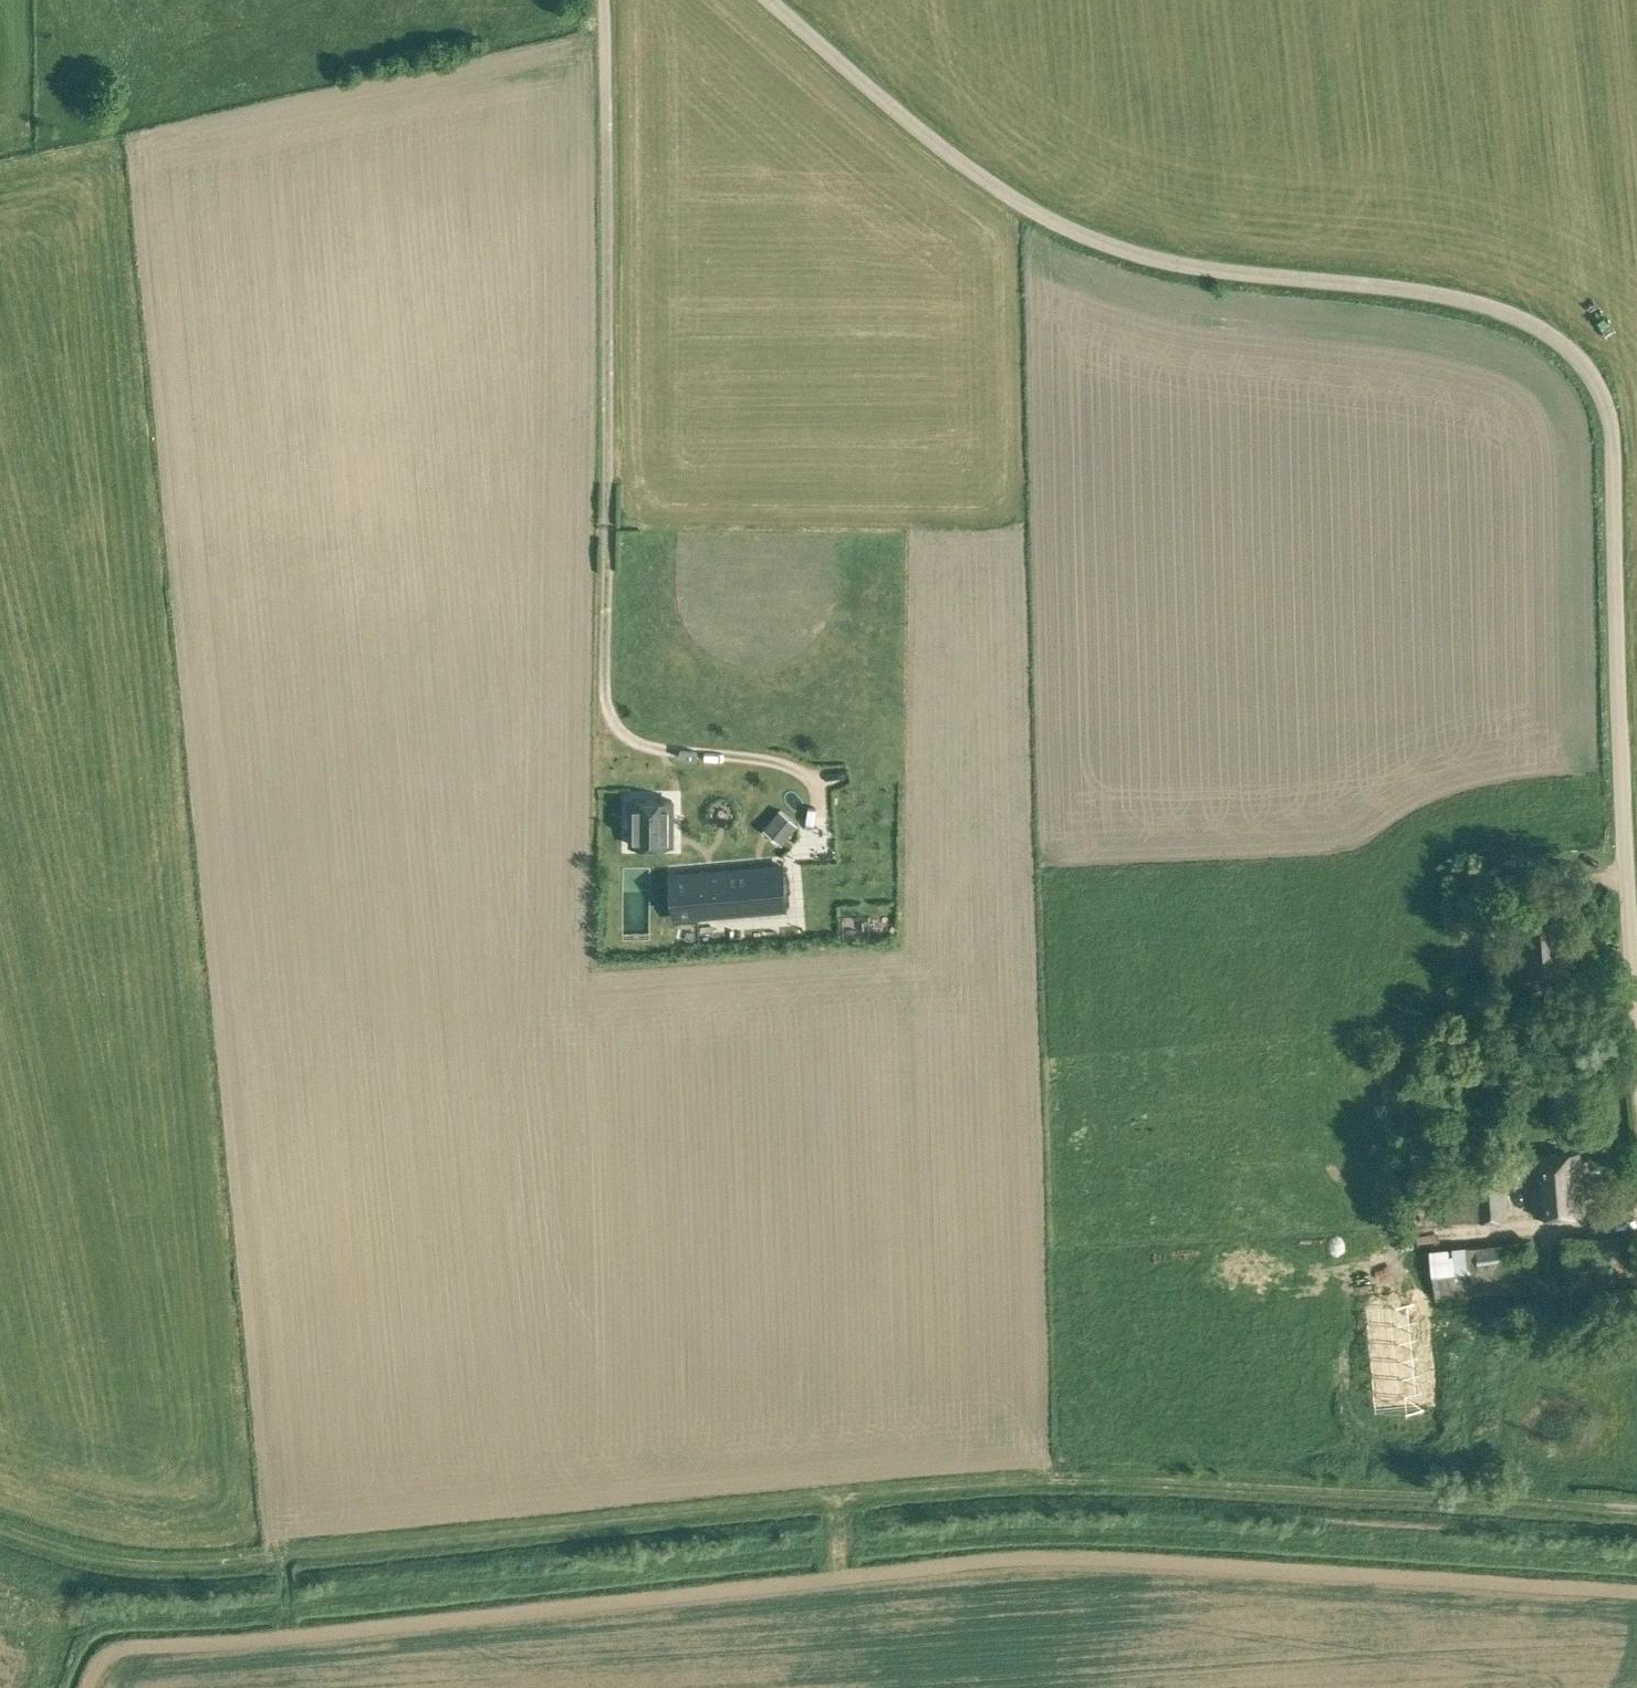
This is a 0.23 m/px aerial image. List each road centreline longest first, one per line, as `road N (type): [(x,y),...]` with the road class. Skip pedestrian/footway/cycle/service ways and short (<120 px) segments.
road 1 (unclassified): [(1636,1009),(1616,445),(1611,410),(1579,360),(1531,324),(1498,312),(1389,291),(1191,271),(1078,236),(978,177),(769,0)]

